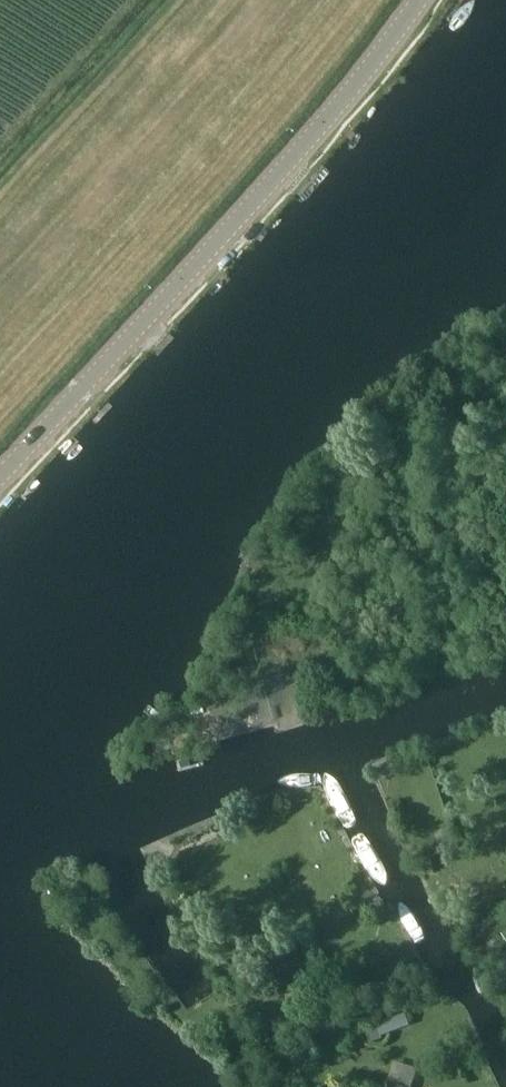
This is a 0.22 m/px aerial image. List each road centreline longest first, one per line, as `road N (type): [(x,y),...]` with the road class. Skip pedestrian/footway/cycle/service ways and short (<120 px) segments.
road 1 (tertiary): [(0,477),(322,125),(420,0)]

